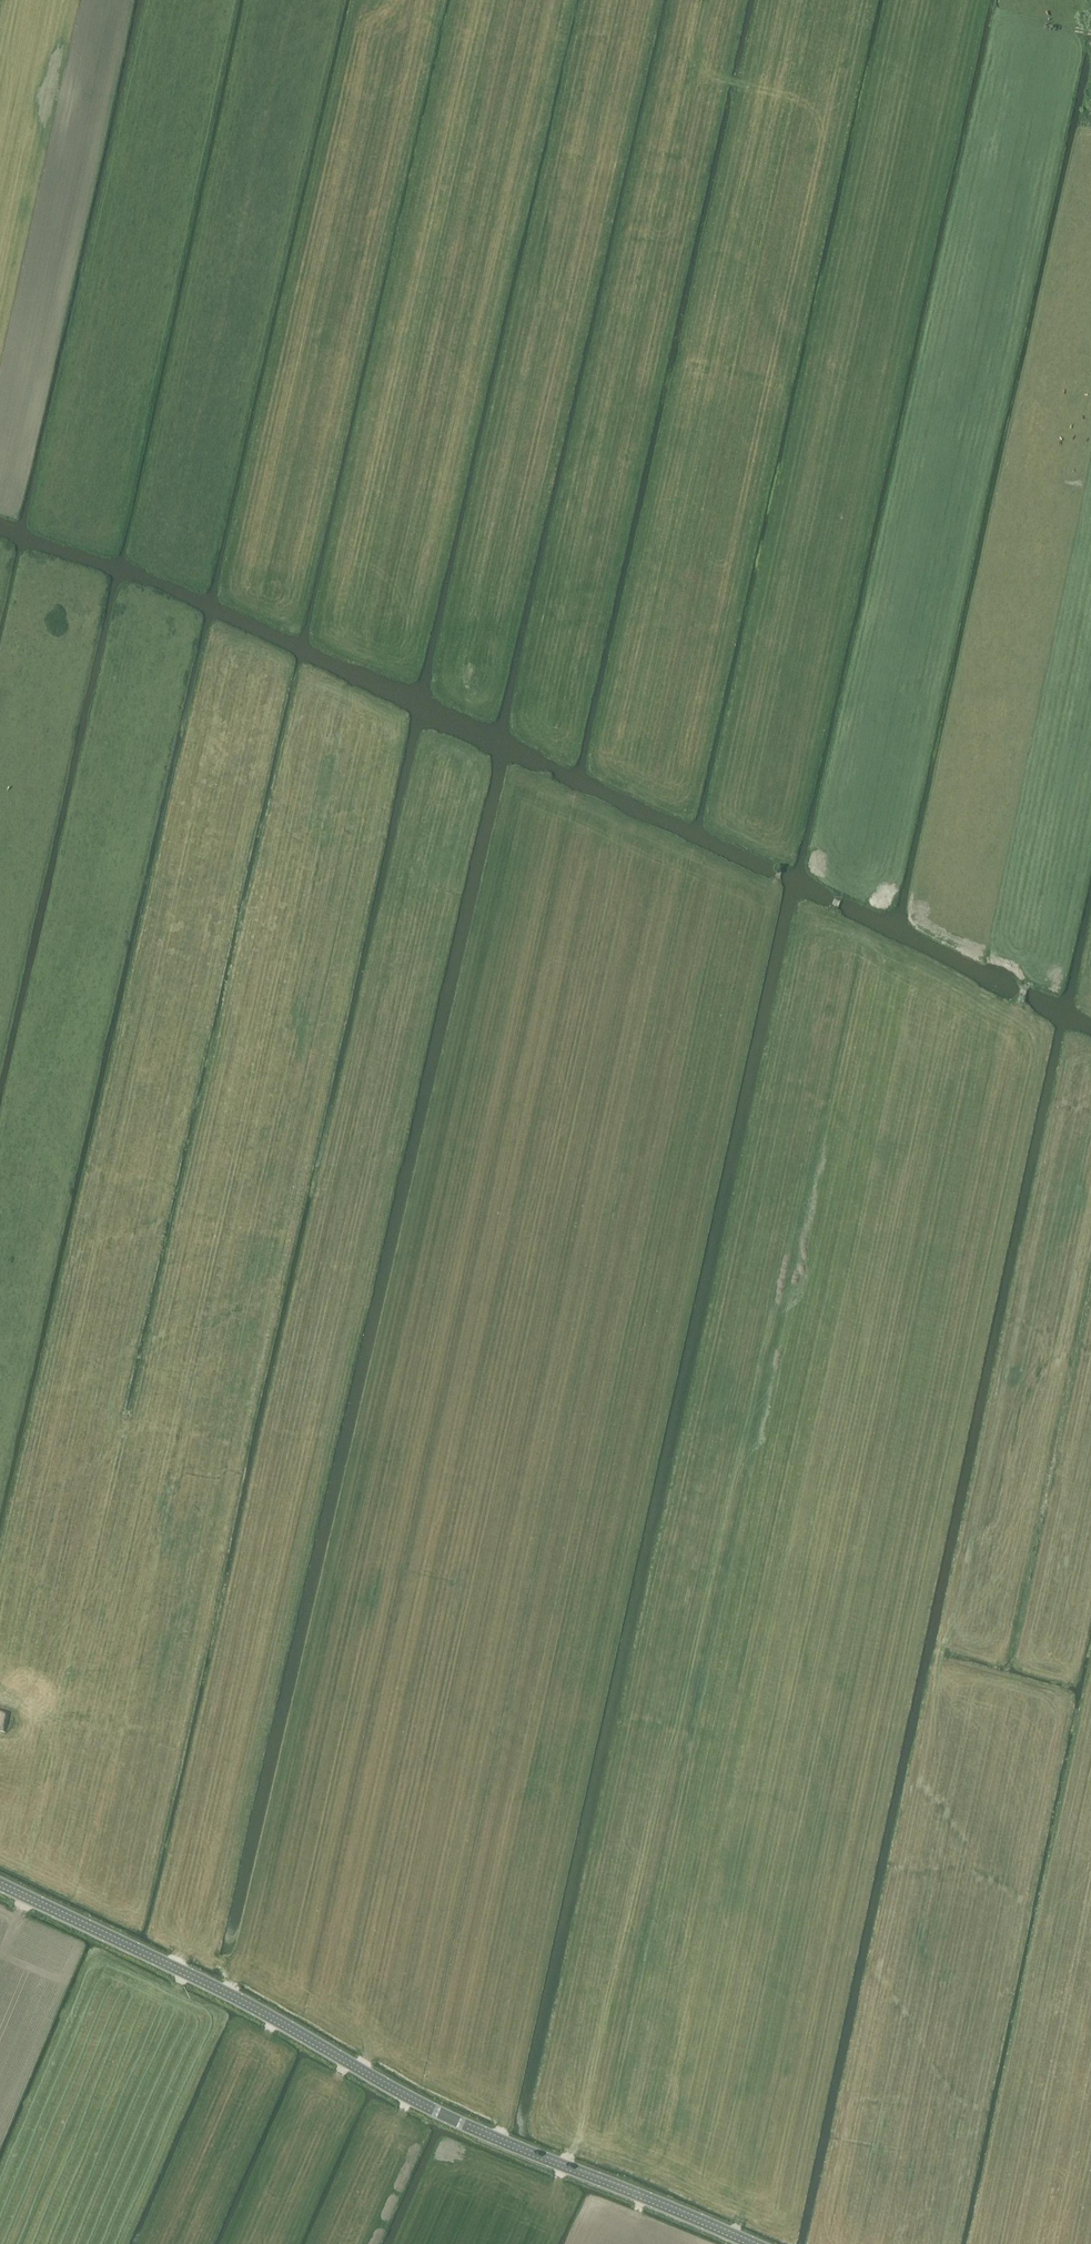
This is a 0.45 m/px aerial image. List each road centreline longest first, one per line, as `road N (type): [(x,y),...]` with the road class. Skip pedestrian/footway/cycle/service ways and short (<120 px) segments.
road 1 (tertiary): [(757,2243),(443,2114),(244,2001),(0,1881)]

